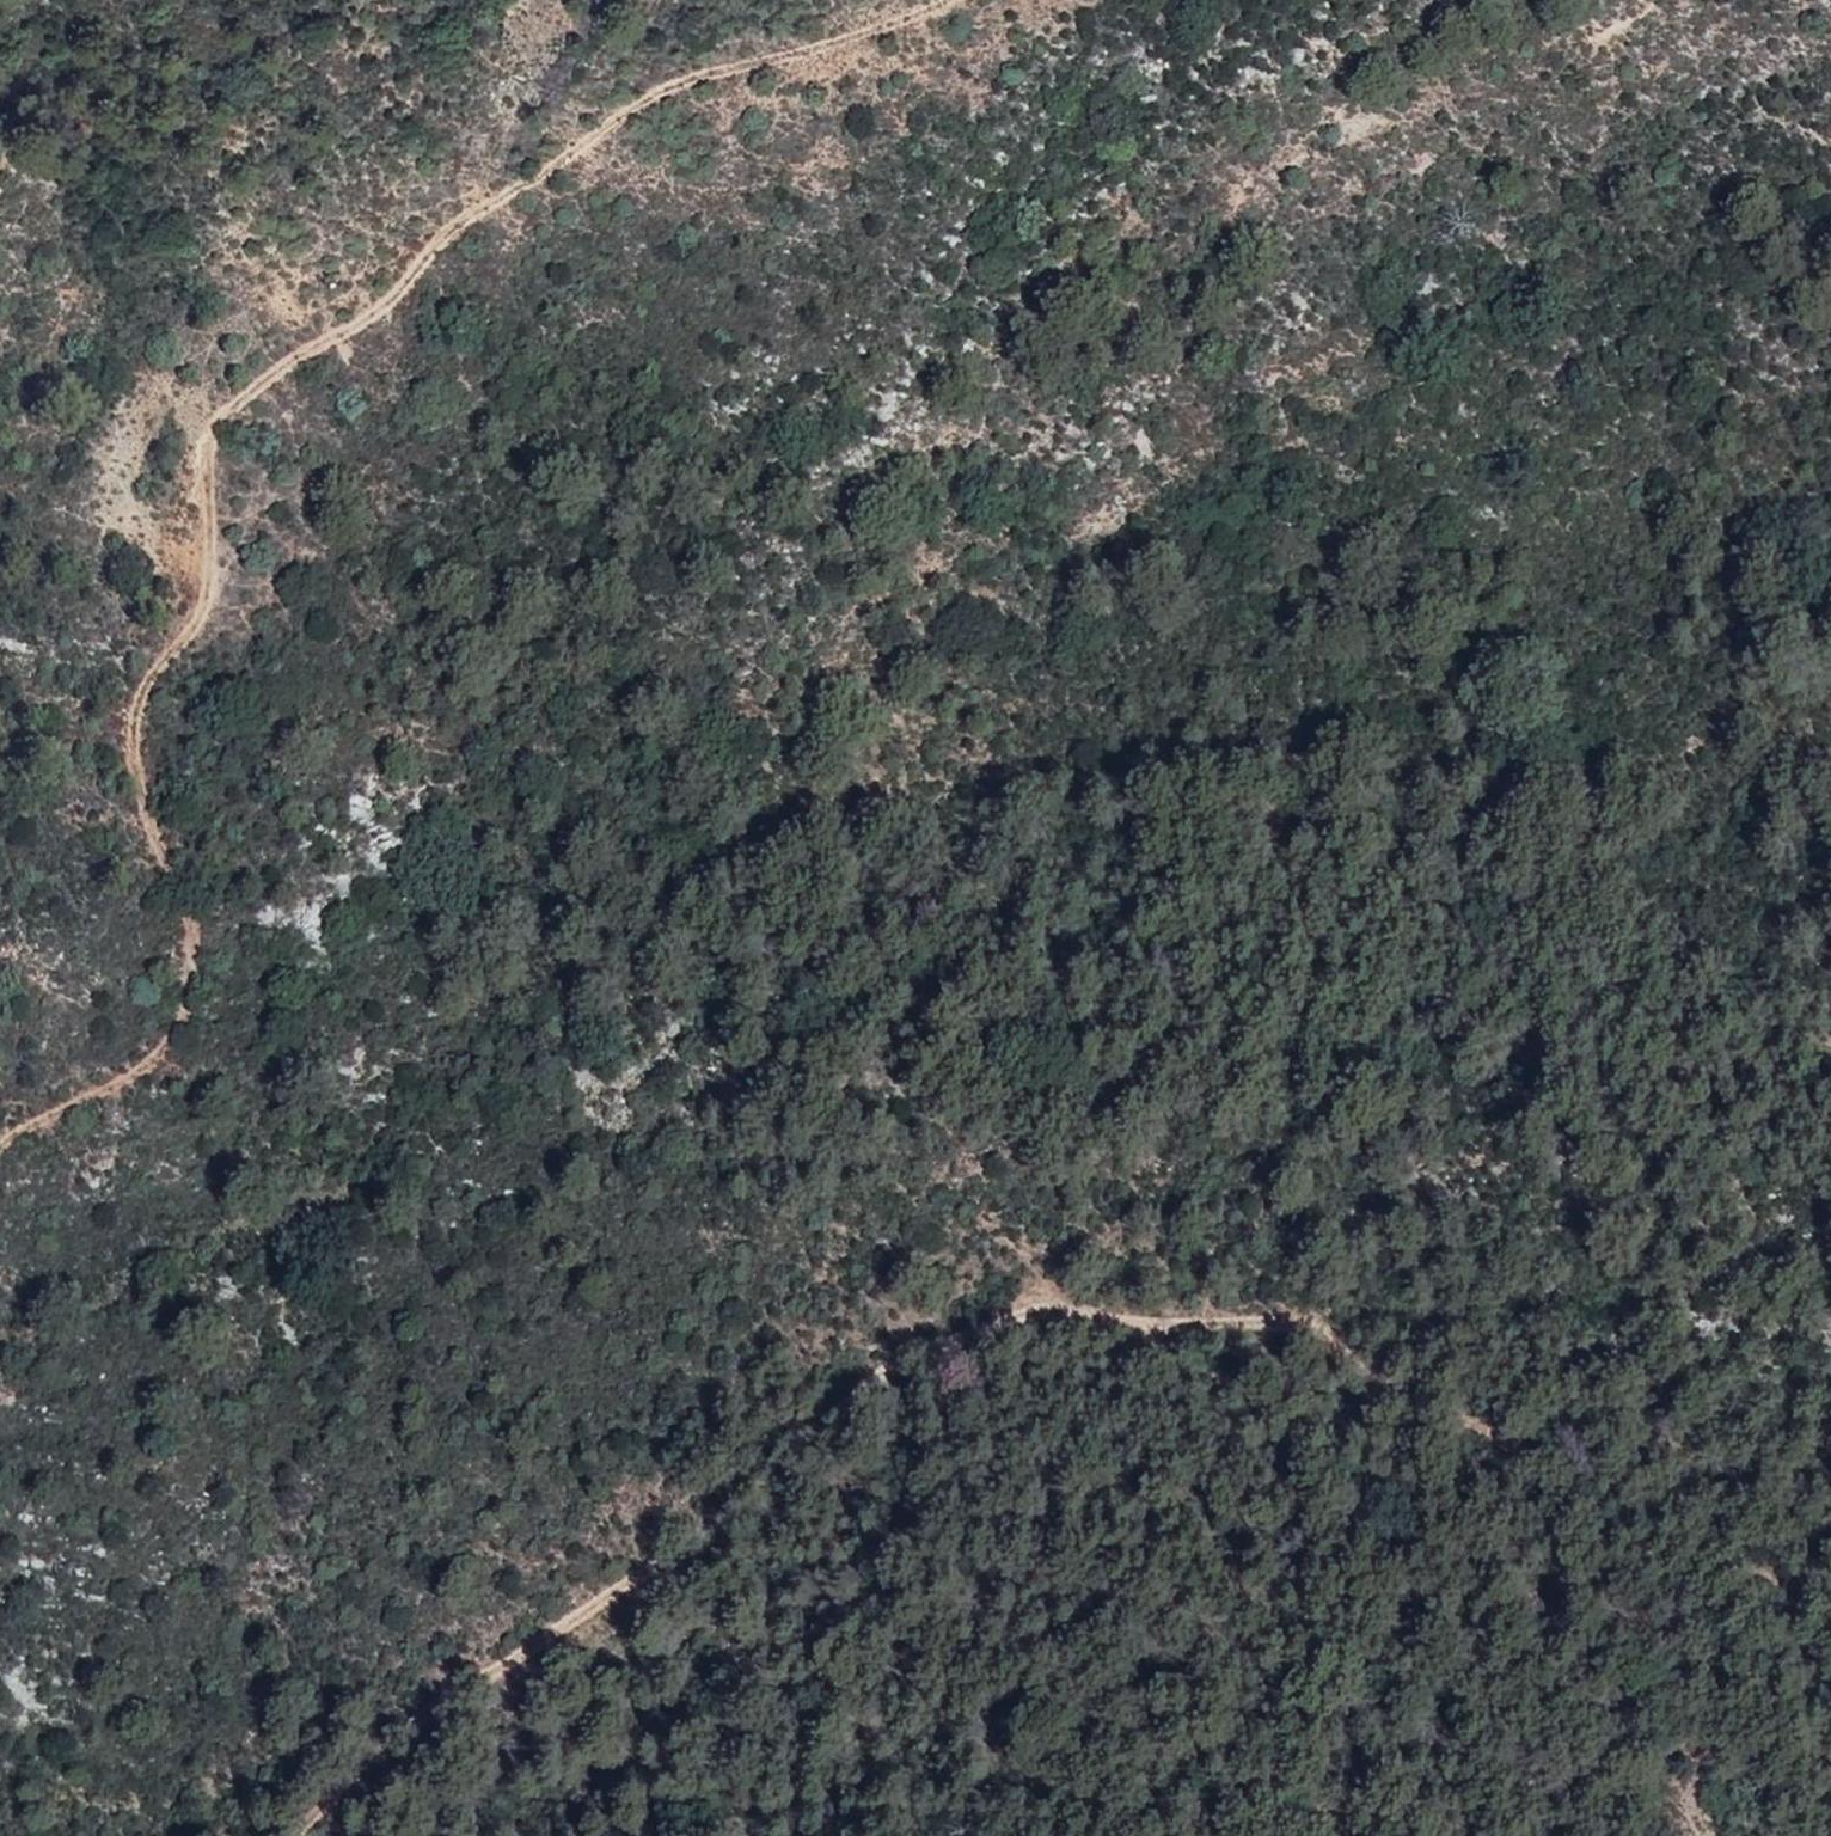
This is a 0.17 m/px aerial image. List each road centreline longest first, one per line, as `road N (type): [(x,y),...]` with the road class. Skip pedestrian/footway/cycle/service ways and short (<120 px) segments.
road 1 (track): [(1830,1657),(1805,1616),(1711,1536),(1321,1348),(1208,1318),(1083,1316),(996,1330),(855,1404),(660,1567),(429,1713),(303,1835)]
road 2 (track): [(0,1148),(149,1057),(197,906),(142,778),(149,647),(210,614),(213,400),(416,277),(651,87),(959,0)]

